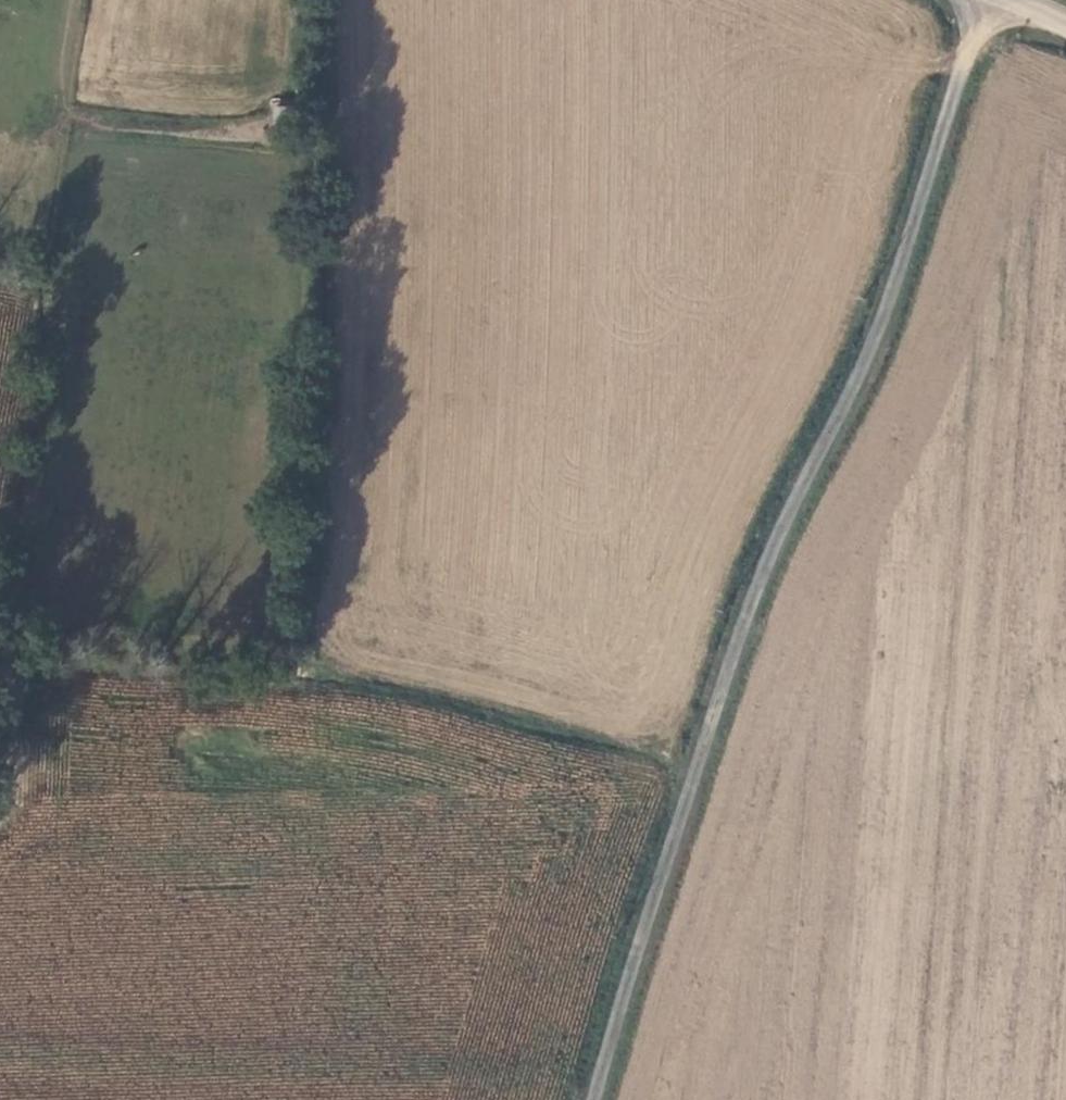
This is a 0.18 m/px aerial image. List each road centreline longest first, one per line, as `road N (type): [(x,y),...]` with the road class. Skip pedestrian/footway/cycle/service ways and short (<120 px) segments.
road 1 (unclassified): [(981,0),(889,299),(758,573),(652,900),(598,1099)]

